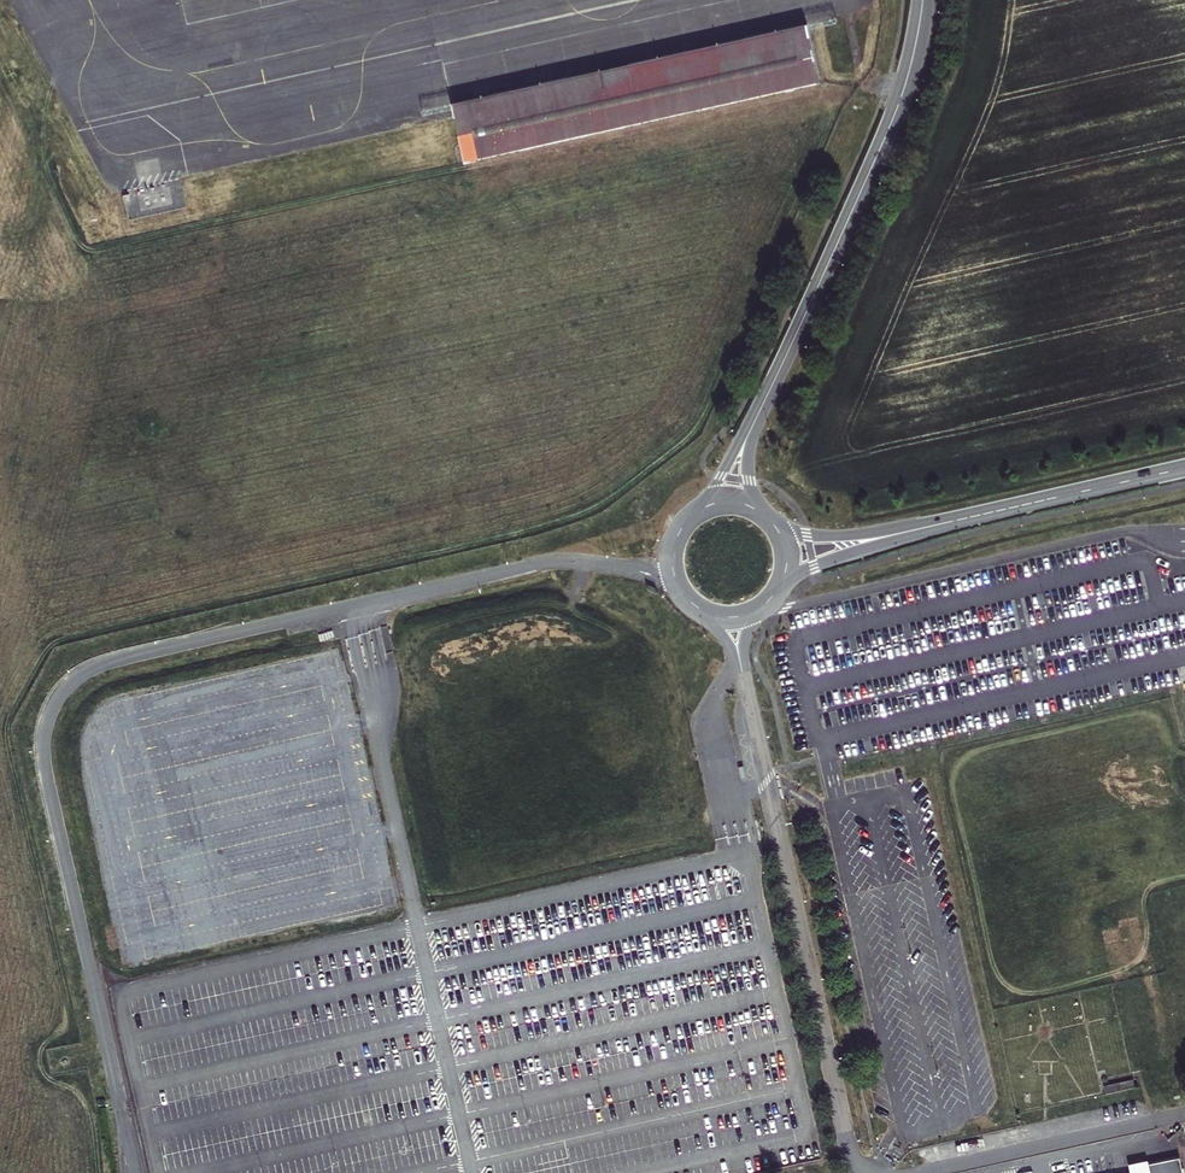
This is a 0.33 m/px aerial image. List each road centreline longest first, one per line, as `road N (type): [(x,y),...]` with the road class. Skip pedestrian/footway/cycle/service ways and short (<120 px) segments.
road 1 (tertiary): [(782,366),(897,112),(923,0)]
road 2 (tertiary): [(1184,468),(942,524)]
road 3 (tertiary): [(695,515),(677,537),(671,560),(690,603),(735,618),(774,596)]
road 4 (tertiary): [(774,596),(808,570),(942,524)]
road 5 (tertiary): [(782,366),(695,515)]
road 6 (tertiary): [(942,524),(843,538),(774,526)]
road 7 (tertiary): [(763,515),(750,490),(749,451),(782,366)]

